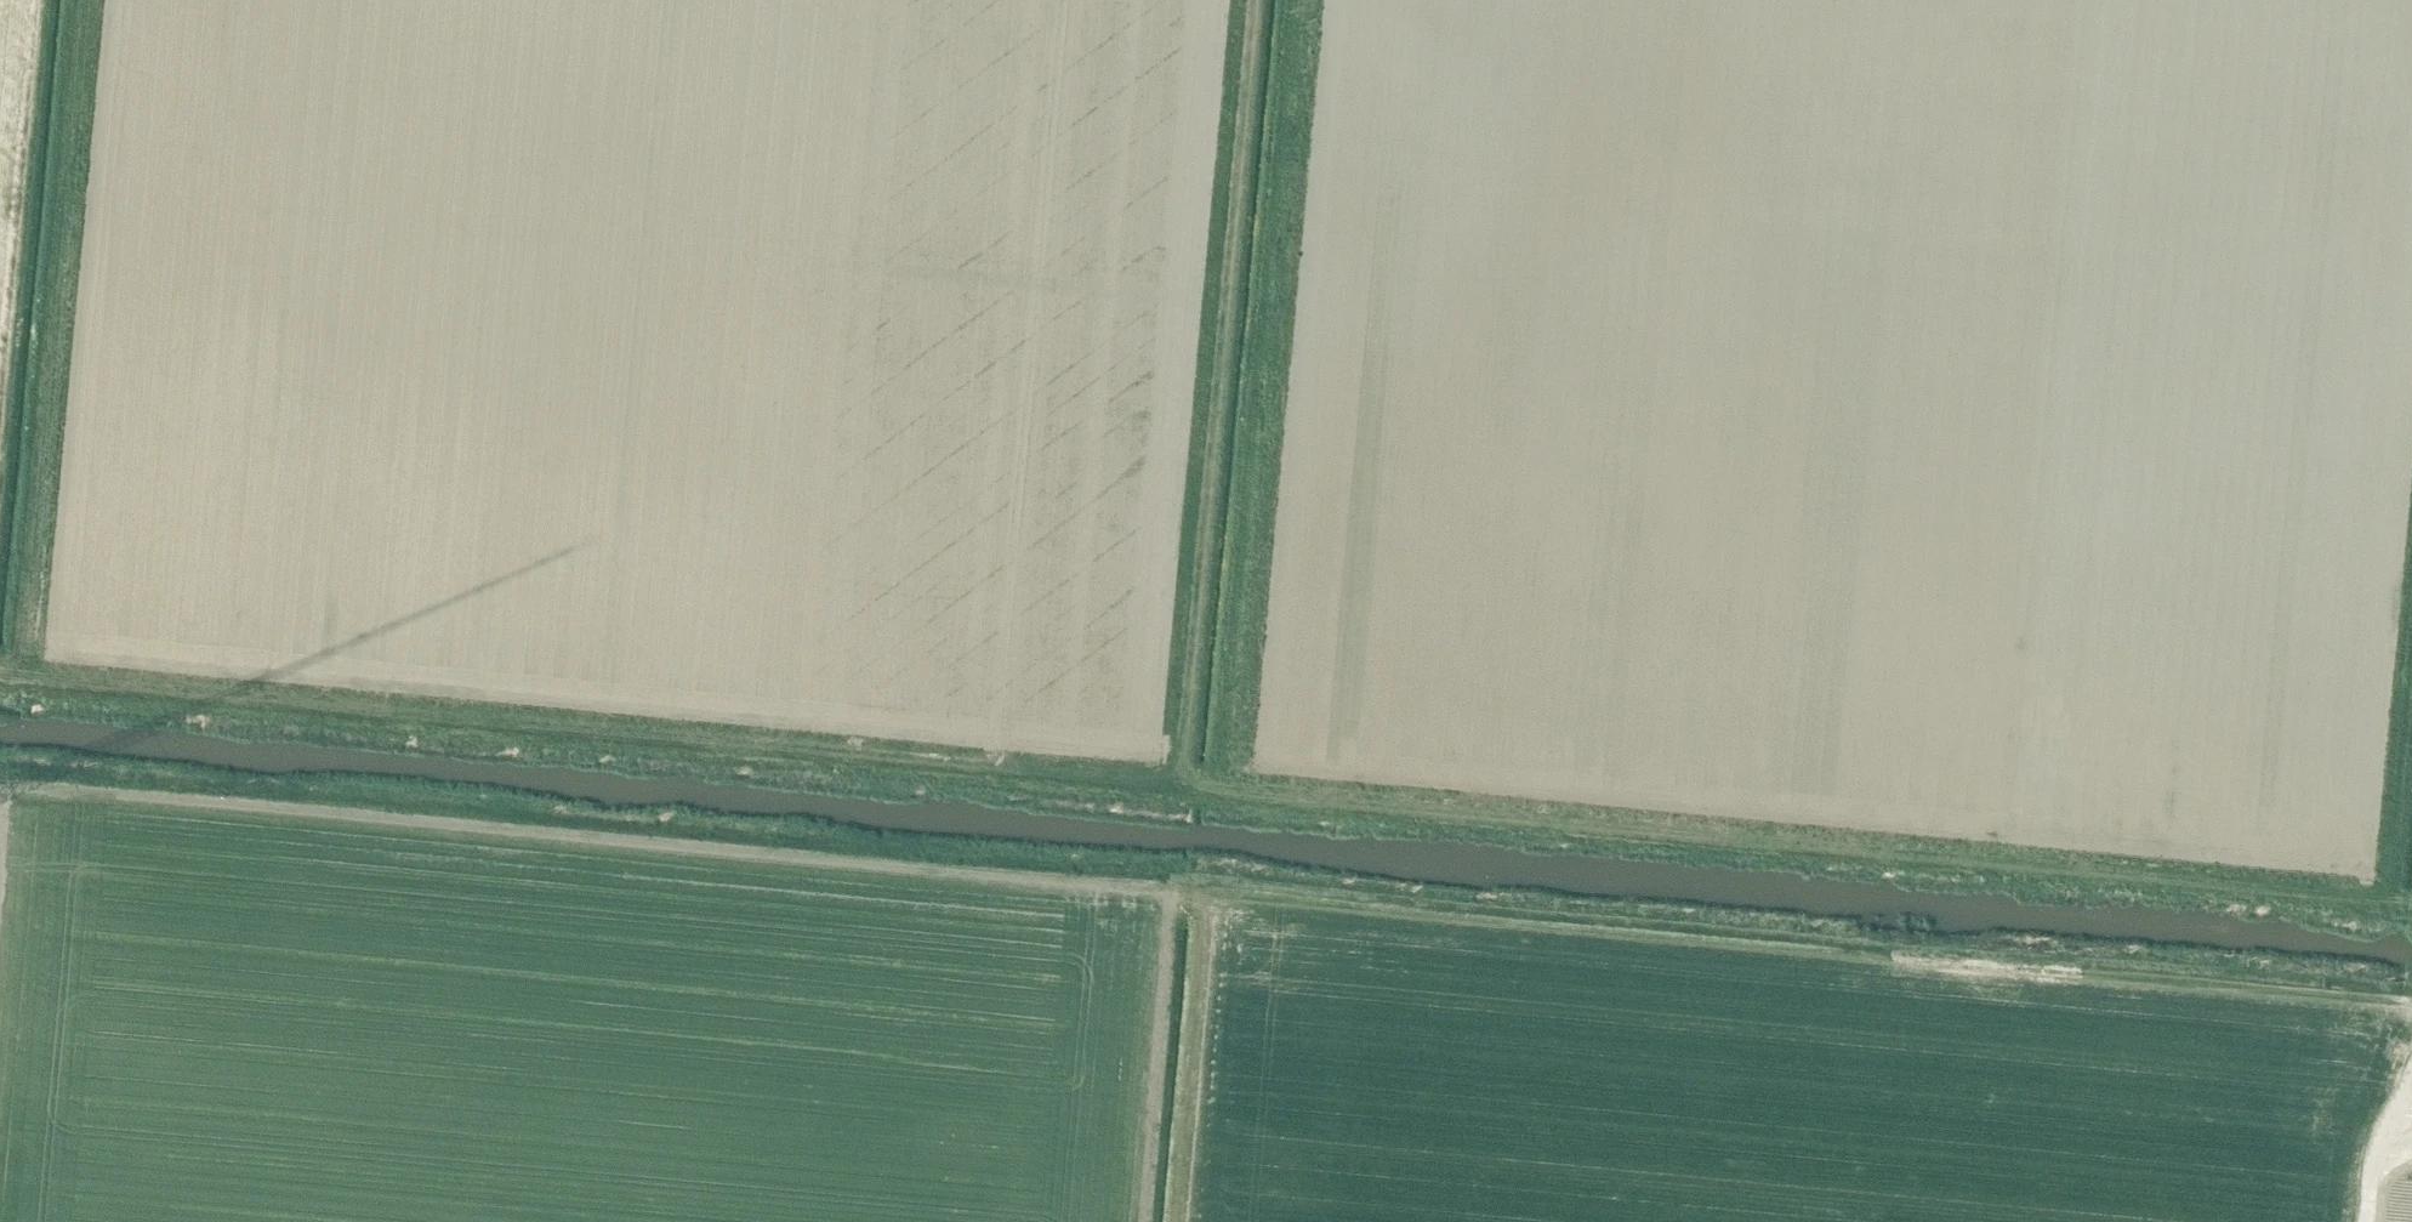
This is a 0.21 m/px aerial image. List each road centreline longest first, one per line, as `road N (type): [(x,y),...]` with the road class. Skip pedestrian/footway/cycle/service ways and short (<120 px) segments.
road 1 (track): [(1181,793),(1260,0)]
road 2 (track): [(2411,1068),(2368,1167),(2363,1221)]

